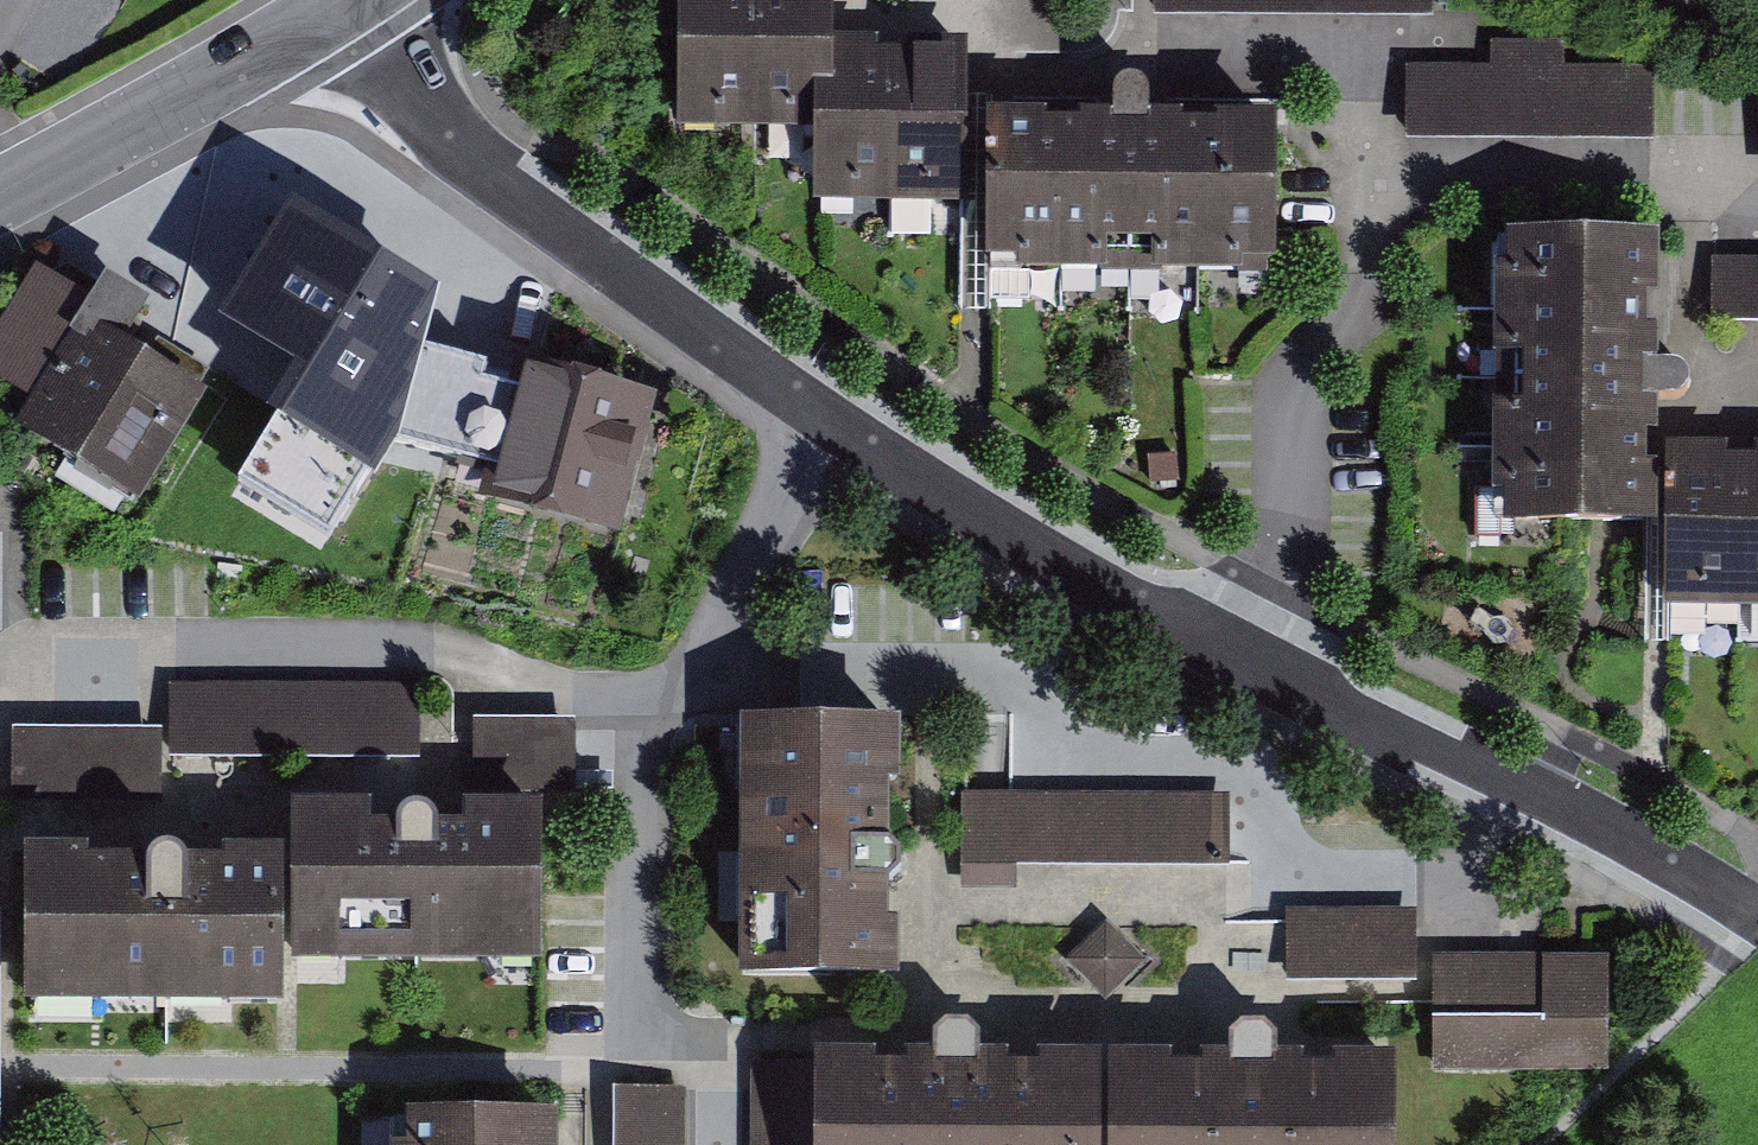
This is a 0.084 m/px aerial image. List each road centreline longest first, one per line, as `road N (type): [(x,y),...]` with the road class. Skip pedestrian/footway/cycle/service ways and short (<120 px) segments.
road 1 (residential): [(1757,908),(1213,636),(845,422),(447,129),(345,0)]
road 2 (unclassified): [(345,0),(0,196)]

